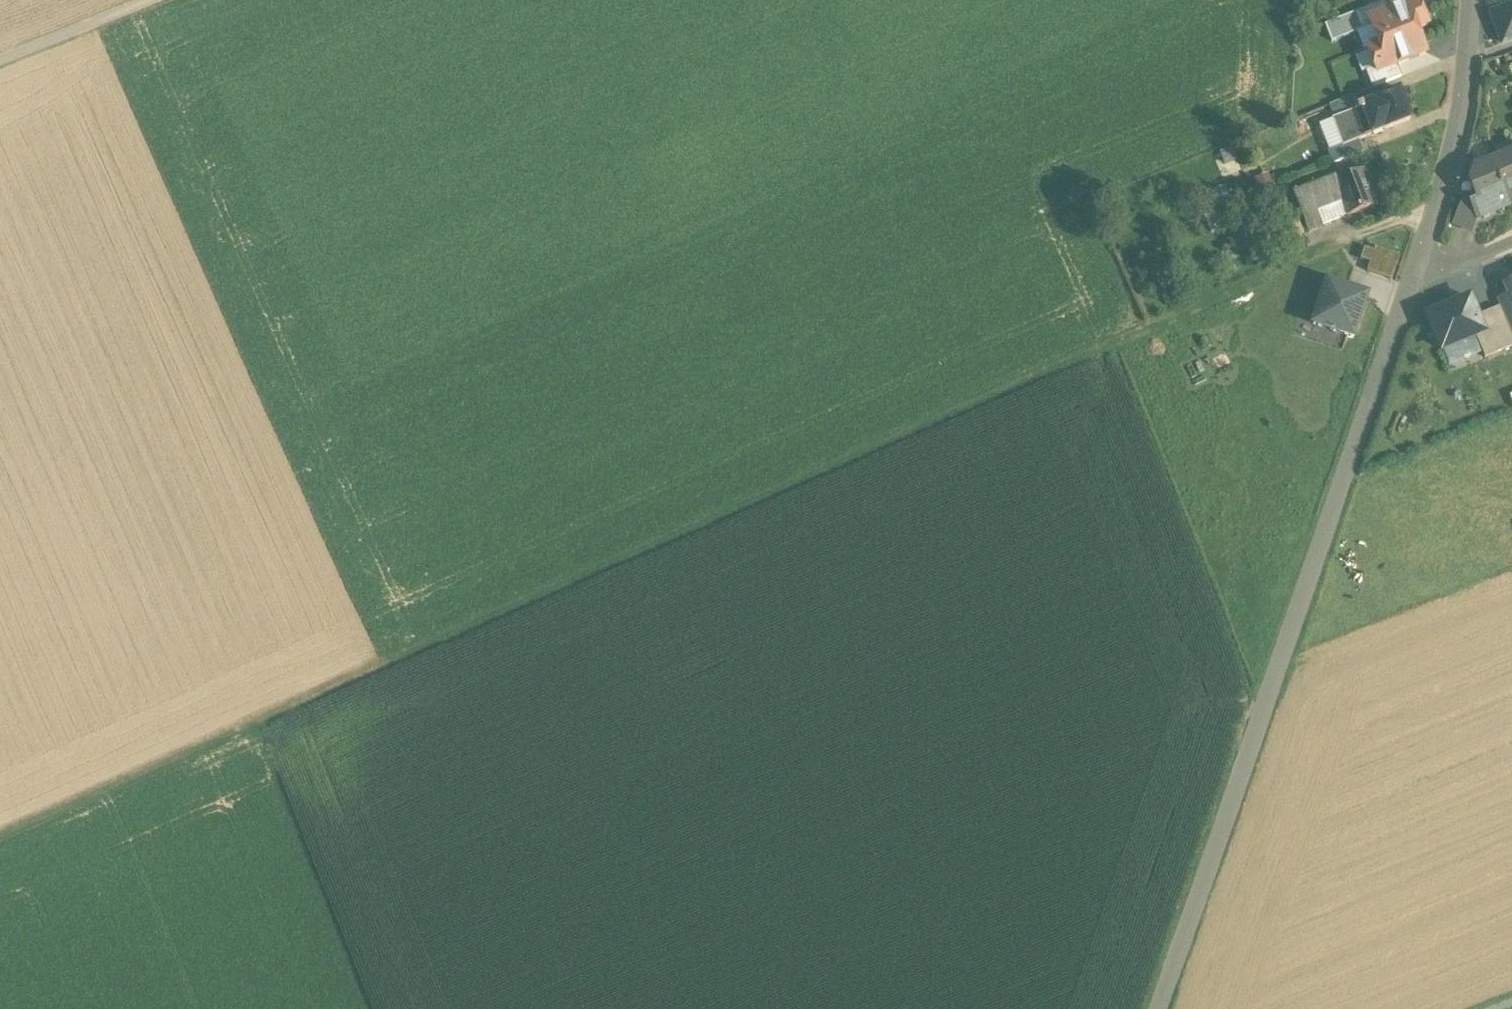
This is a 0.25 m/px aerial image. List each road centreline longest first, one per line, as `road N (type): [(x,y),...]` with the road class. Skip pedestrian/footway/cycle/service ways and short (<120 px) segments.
road 1 (track): [(0,832),(1437,201)]
road 2 (unclassified): [(1414,278),(1163,1008)]
road 3 (unclassified): [(1471,0),(1464,104),(1414,278)]
road 4 (track): [(150,0),(0,61)]

